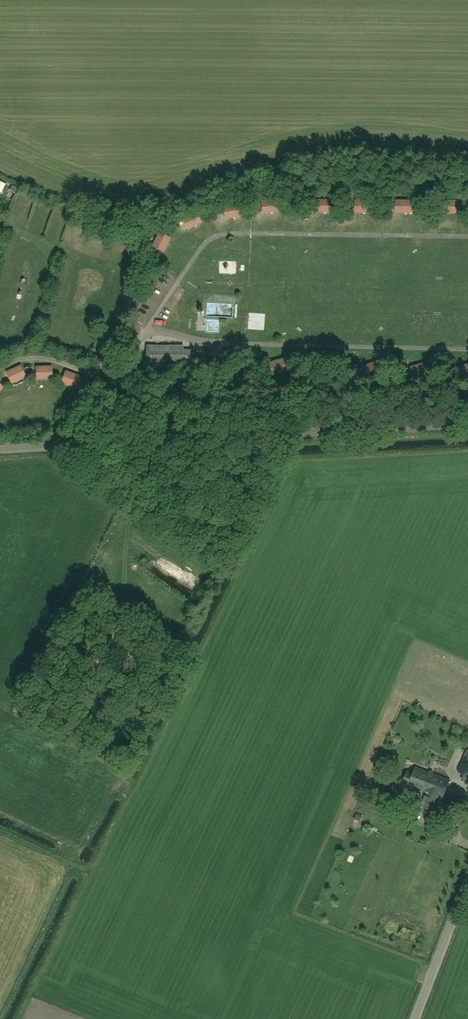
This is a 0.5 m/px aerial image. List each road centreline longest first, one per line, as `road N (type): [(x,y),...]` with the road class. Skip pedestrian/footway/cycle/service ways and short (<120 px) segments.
road 1 (unclassified): [(467,424),(0,450)]
road 2 (unclassified): [(415,1018),(467,880)]

